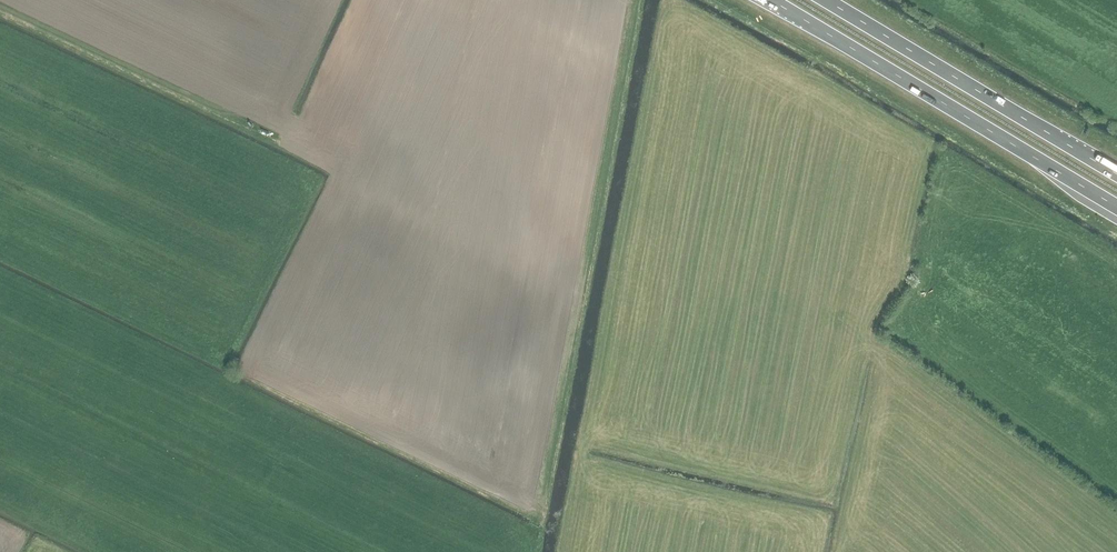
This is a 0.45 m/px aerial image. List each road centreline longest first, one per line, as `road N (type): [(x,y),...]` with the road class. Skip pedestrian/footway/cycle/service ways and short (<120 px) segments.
road 1 (trunk): [(771,0),(1116,207)]
road 2 (trunk): [(1116,174),(825,0)]

